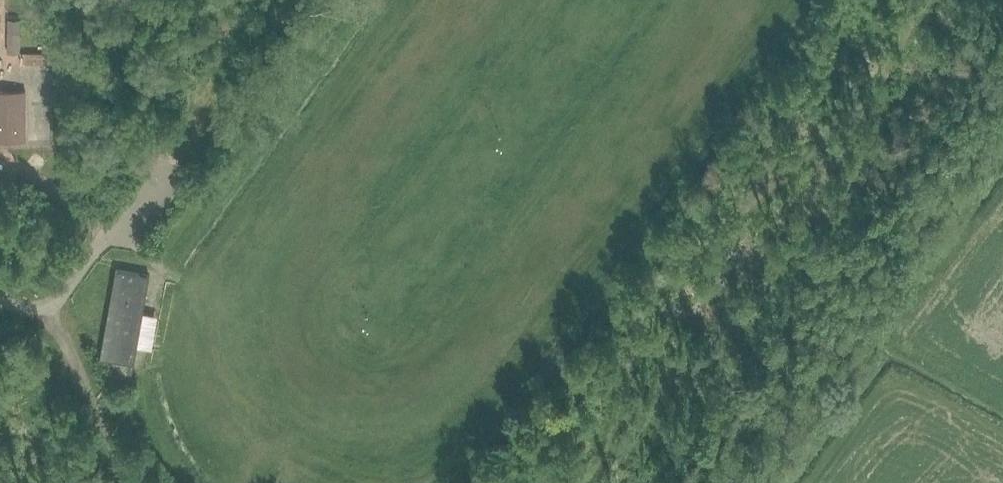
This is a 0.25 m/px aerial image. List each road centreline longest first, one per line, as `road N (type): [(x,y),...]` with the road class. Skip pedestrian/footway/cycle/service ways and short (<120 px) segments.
road 1 (unclassified): [(46,315),(170,160)]
road 2 (unclassified): [(127,482),(114,472),(59,329),(46,315)]

